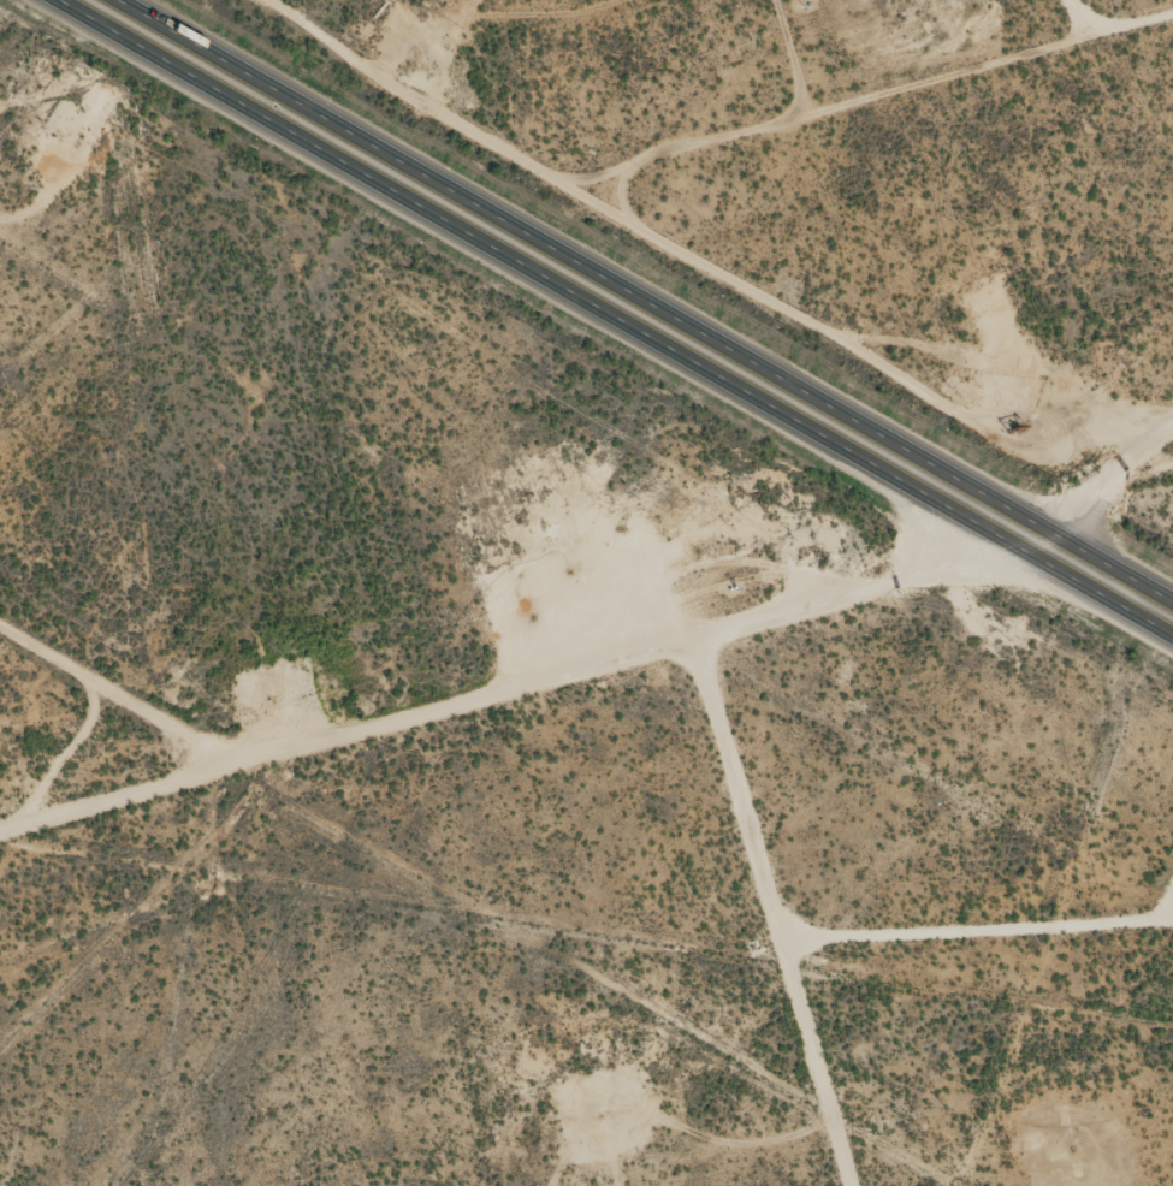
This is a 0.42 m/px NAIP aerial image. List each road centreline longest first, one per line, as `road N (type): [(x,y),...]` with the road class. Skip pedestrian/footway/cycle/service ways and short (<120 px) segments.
road 1 (primary): [(57,0),(1172,639)]
road 2 (primary): [(1172,604),(115,0)]
road 3 (track): [(0,818),(700,638),(1044,530),(1172,501)]
road 4 (track): [(700,638),(850,1185)]
road 5 (track): [(0,621),(232,754)]

